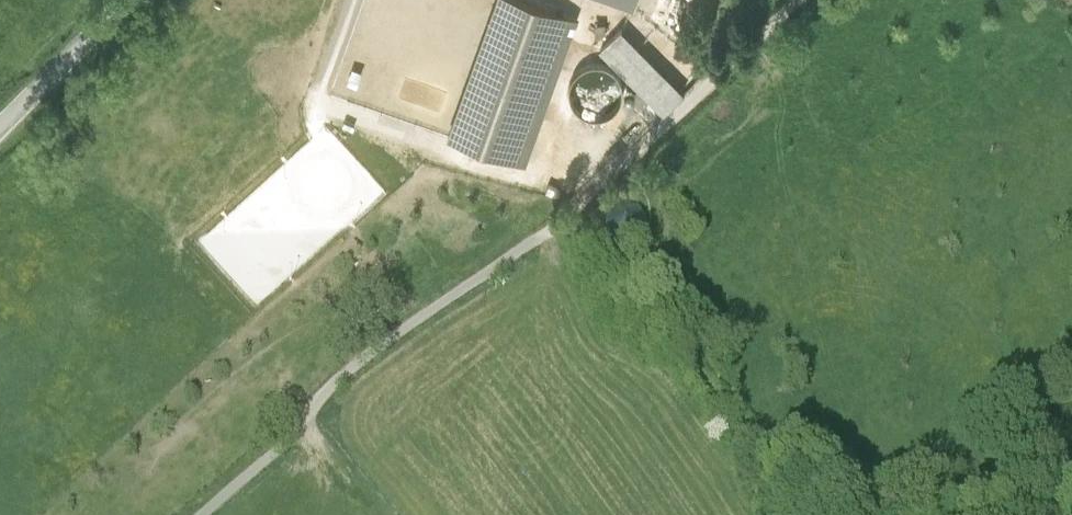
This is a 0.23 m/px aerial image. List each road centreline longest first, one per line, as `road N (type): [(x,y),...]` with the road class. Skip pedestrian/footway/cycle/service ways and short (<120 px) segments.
road 1 (track): [(803,0),(507,263),(337,372),(295,428),(207,514)]
road 2 (tertiary): [(127,0),(0,130)]

